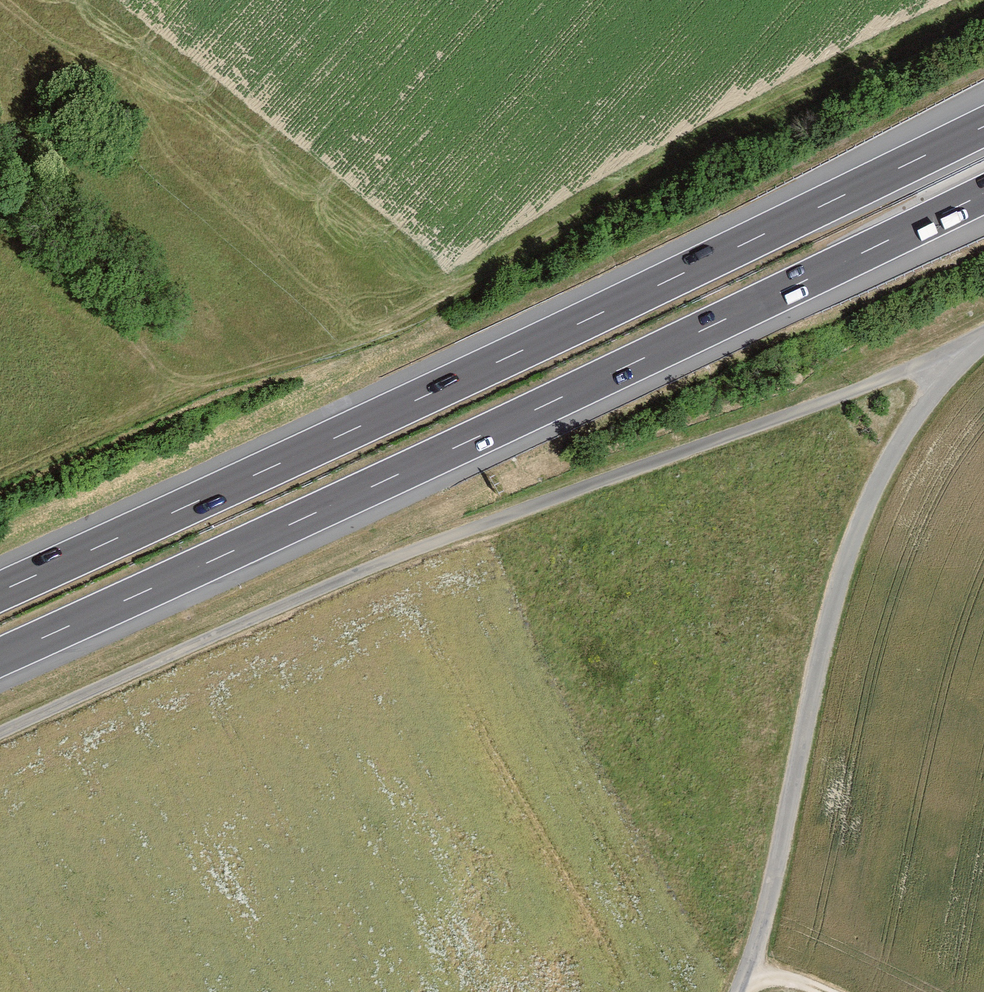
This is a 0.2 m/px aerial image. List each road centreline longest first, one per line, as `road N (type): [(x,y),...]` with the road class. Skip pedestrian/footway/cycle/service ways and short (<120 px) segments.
road 1 (motorway): [(983,127),(0,591)]
road 2 (motorway): [(0,658),(983,194)]
road 3 (unclassified): [(749,967),(852,532),(938,358),(983,331)]

